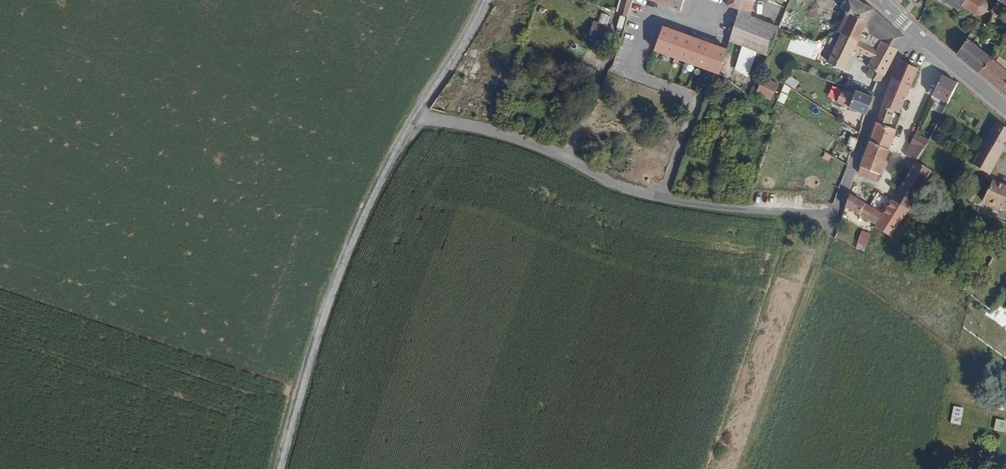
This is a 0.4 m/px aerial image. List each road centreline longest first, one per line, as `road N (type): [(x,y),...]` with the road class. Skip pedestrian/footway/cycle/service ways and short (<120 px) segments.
road 1 (tertiary): [(419,110),(339,271),(279,468)]
road 2 (residential): [(706,0),(697,27),(652,15),(634,74),(696,98),(656,195)]
road 3 (residential): [(419,110),(563,153),(656,195)]
road 4 (residential): [(913,31),(837,215)]
road 5 (residential): [(656,195),(837,215)]
road 6 (unclassified): [(882,186),(935,50)]
road 7 (tertiary): [(485,0),(419,110)]

